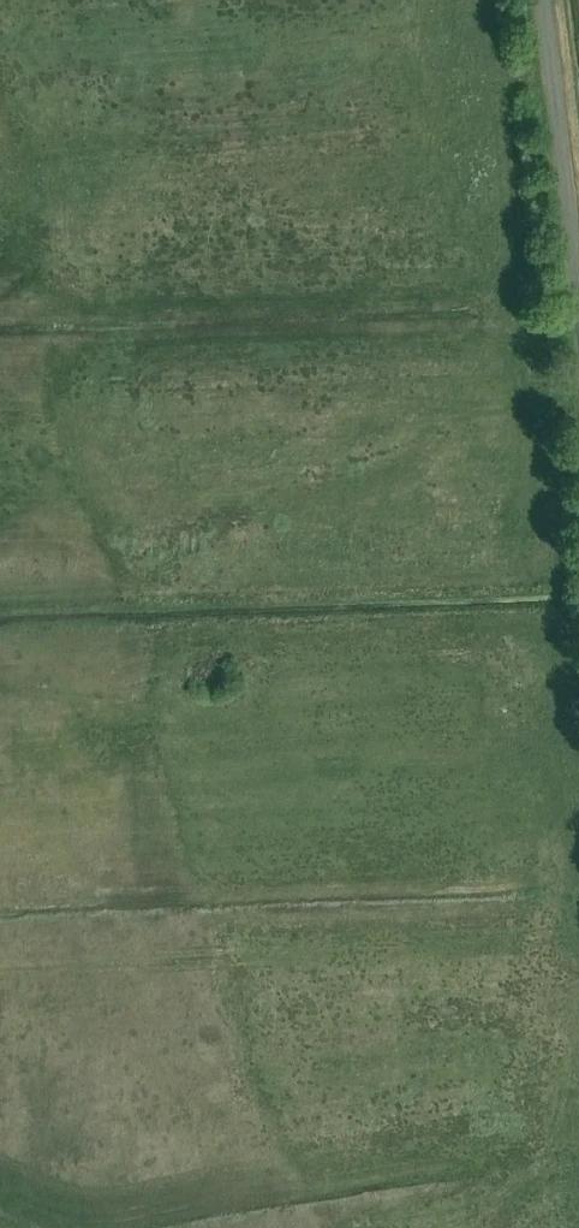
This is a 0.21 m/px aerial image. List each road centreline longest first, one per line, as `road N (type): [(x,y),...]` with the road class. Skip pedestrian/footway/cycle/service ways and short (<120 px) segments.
road 1 (unclassified): [(578,283),(545,0)]

